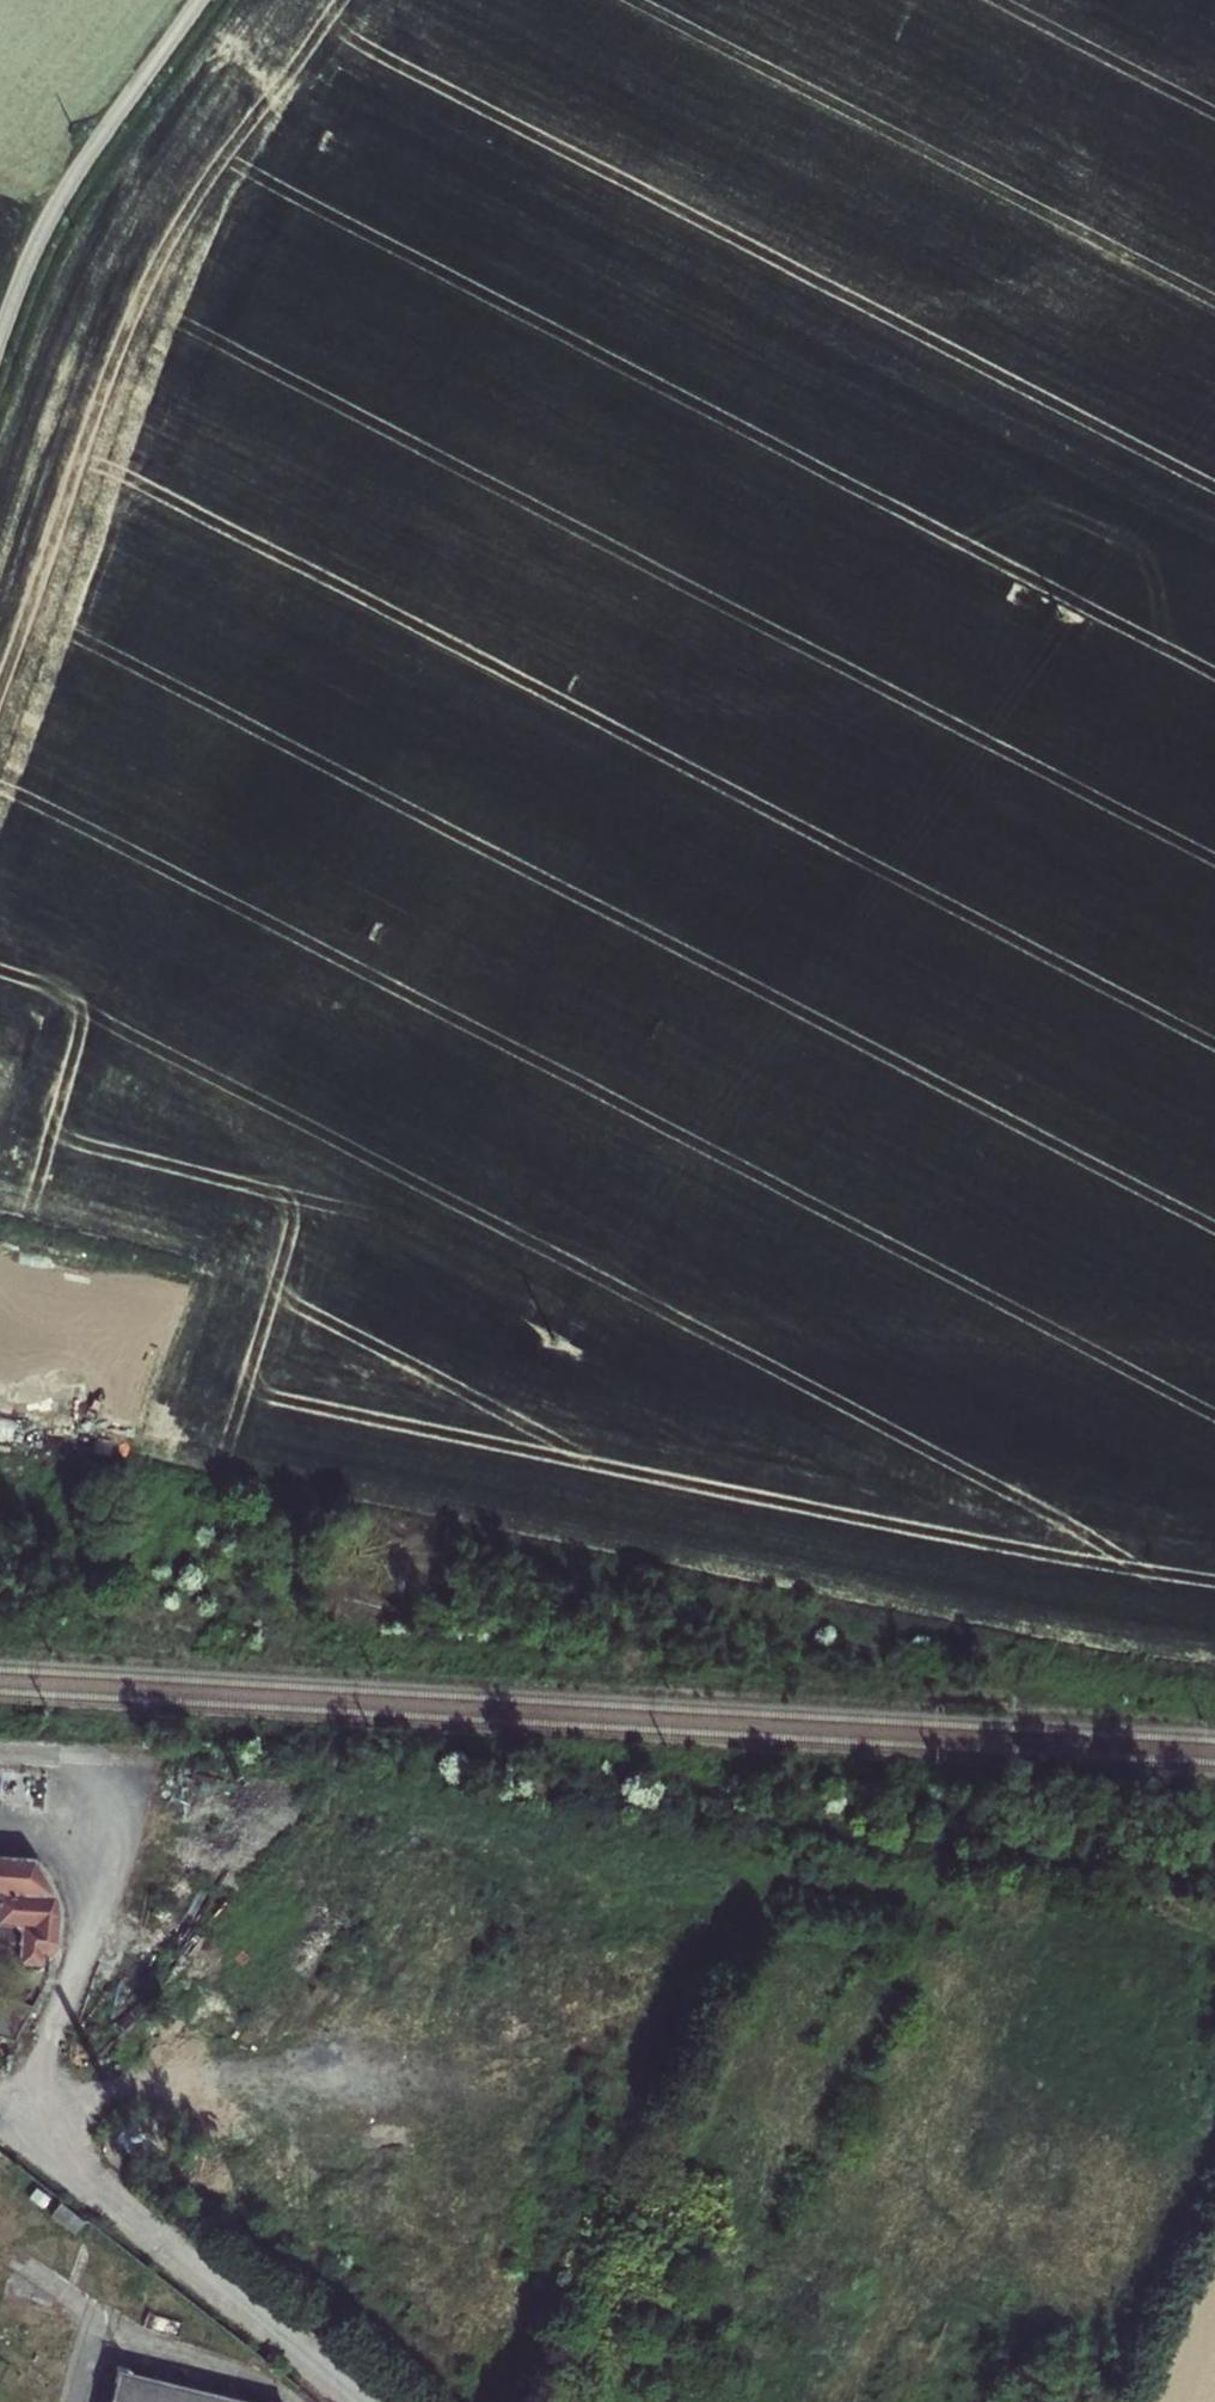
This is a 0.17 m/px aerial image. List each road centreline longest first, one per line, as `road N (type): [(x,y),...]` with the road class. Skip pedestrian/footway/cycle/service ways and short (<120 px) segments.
road 1 (residential): [(112,1791),(47,2142),(353,2401)]
road 2 (residential): [(198,0),(62,192),(0,335)]

